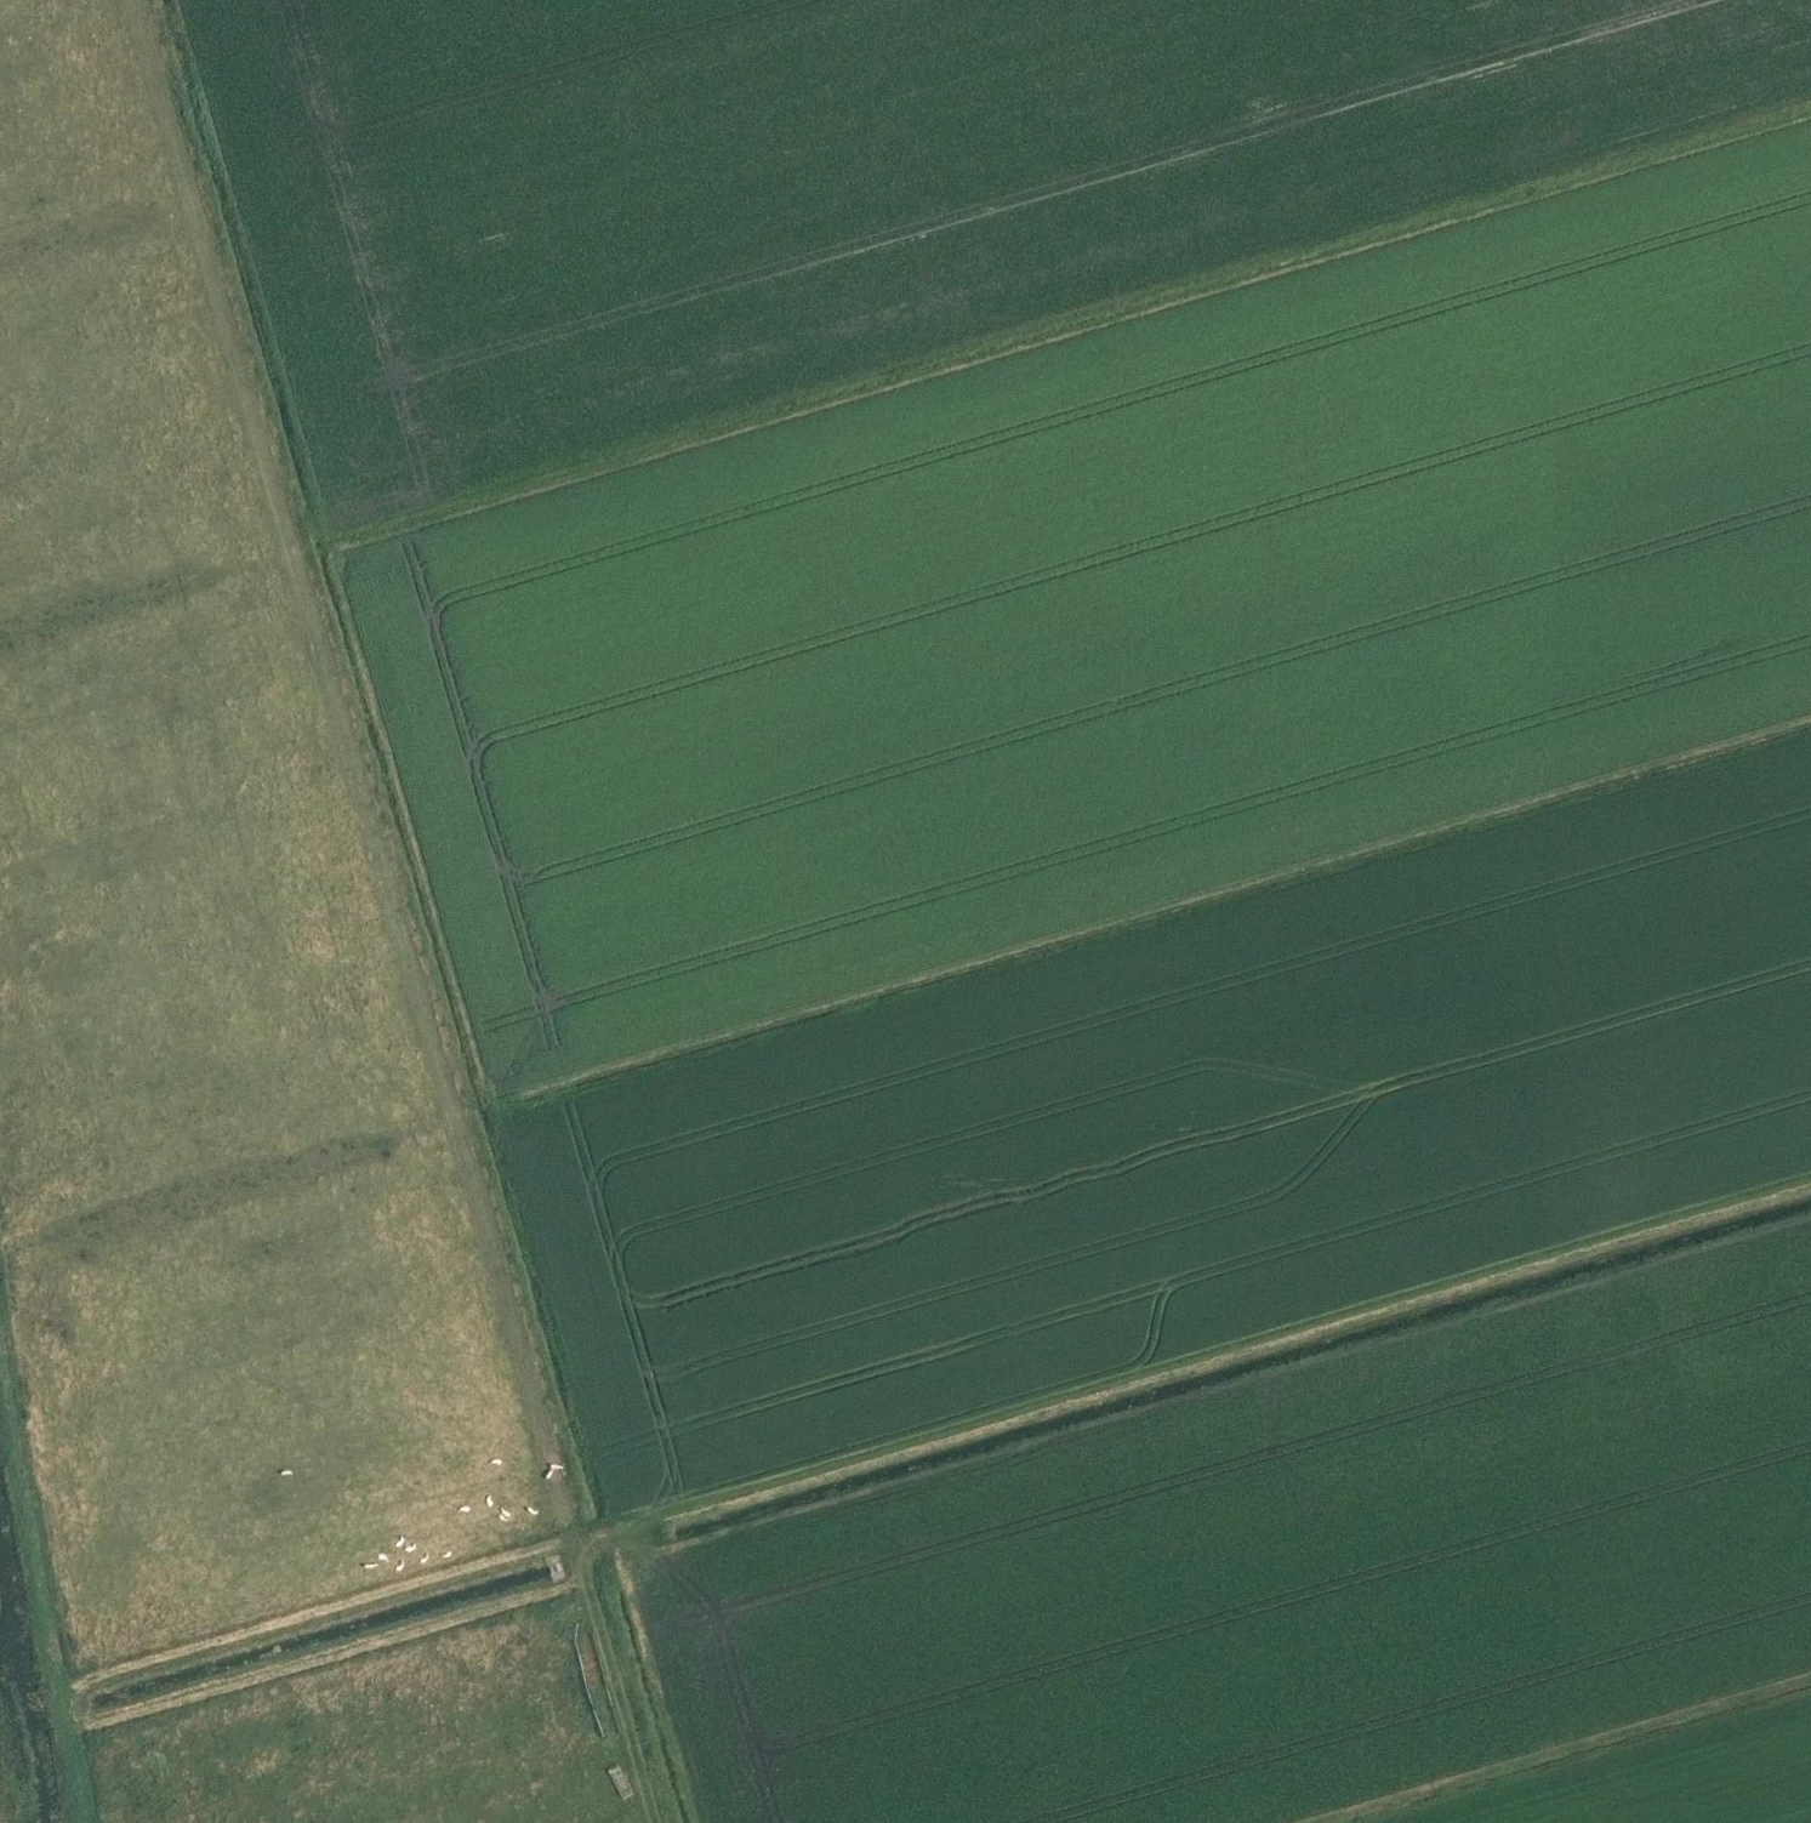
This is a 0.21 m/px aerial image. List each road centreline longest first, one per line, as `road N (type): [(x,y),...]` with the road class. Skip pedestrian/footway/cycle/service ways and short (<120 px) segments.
road 1 (track): [(70,1822),(0,1425)]

